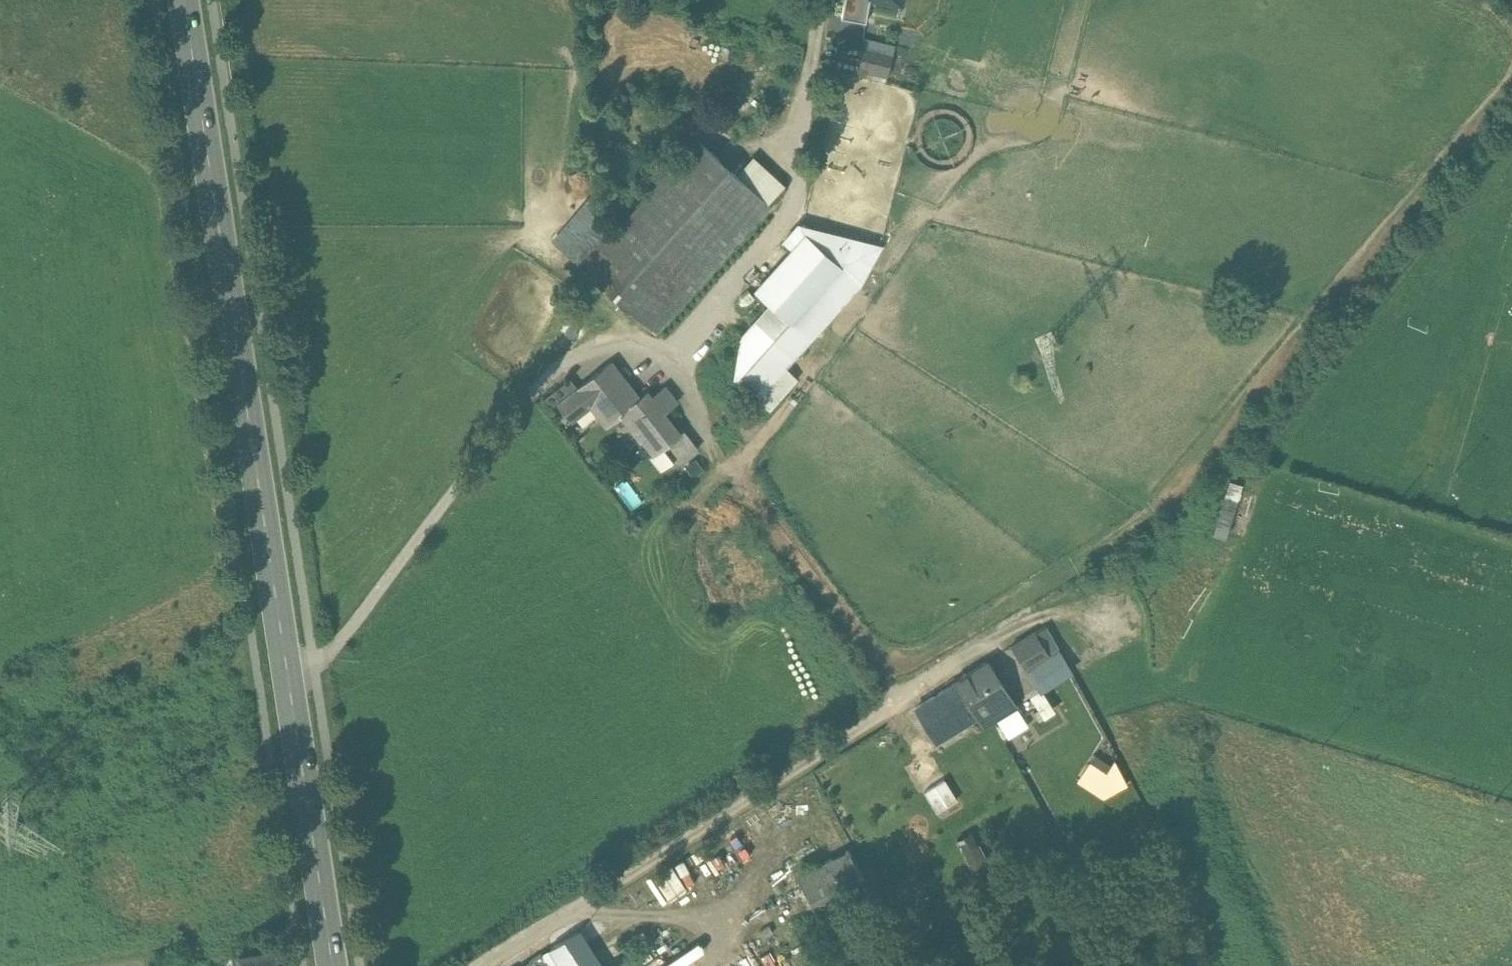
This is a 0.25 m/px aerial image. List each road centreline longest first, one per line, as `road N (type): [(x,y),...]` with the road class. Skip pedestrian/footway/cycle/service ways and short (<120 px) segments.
road 1 (tertiary): [(332,965),(183,0)]

